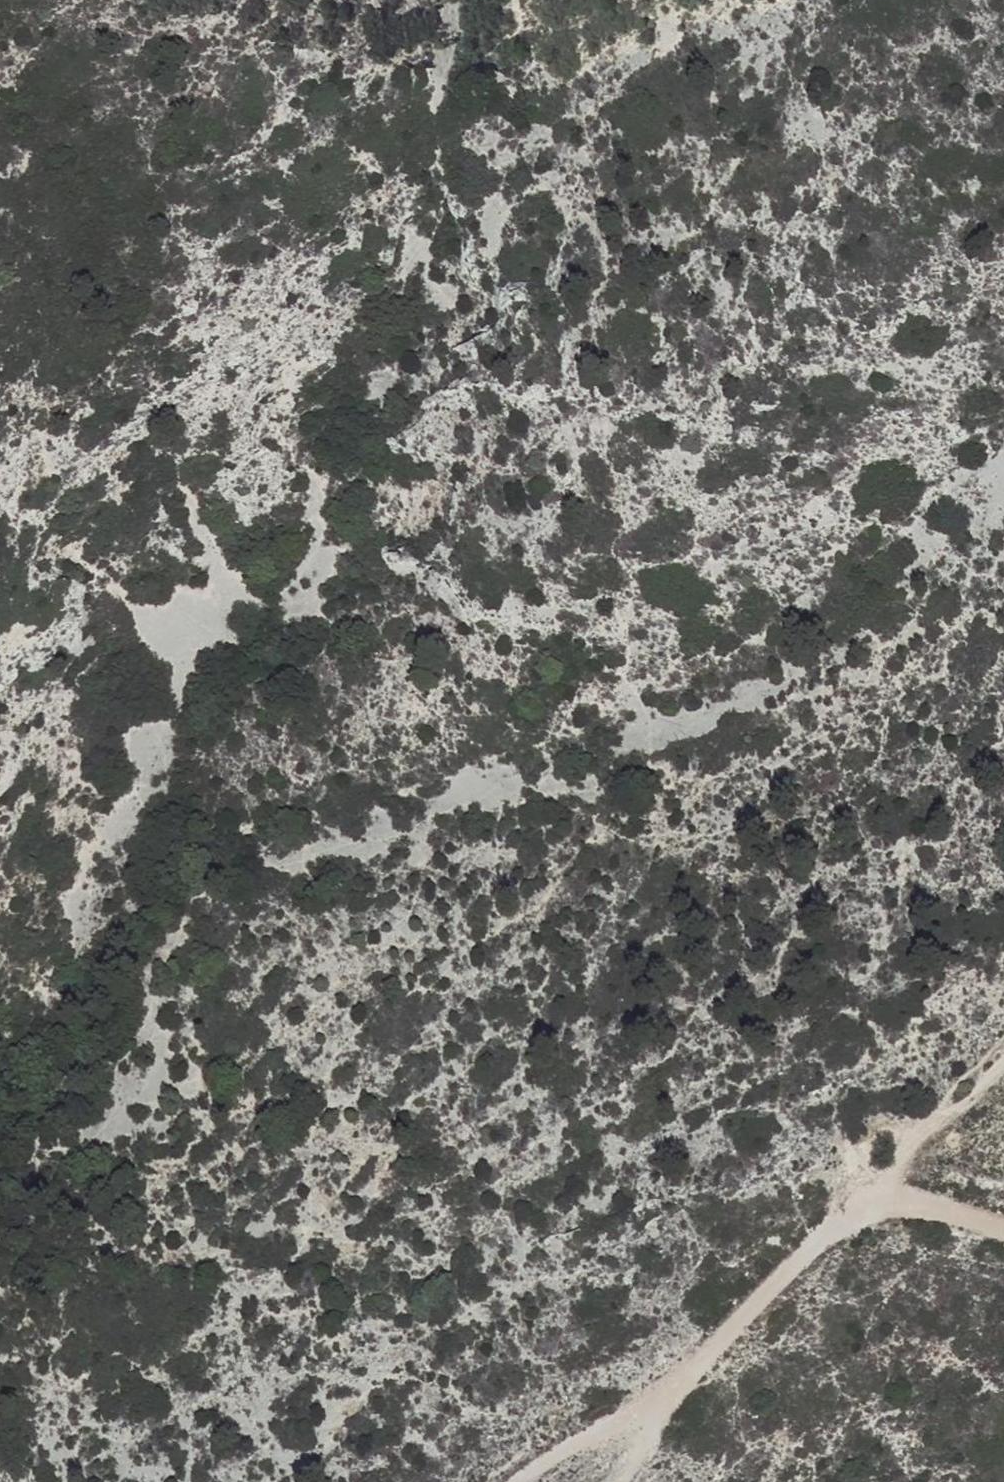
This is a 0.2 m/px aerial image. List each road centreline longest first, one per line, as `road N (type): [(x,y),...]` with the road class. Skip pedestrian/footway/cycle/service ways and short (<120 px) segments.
road 1 (track): [(885,1197),(792,1262),(666,1397)]
road 2 (track): [(533,1481),(666,1397)]
road 3 (track): [(1003,1228),(885,1197)]

